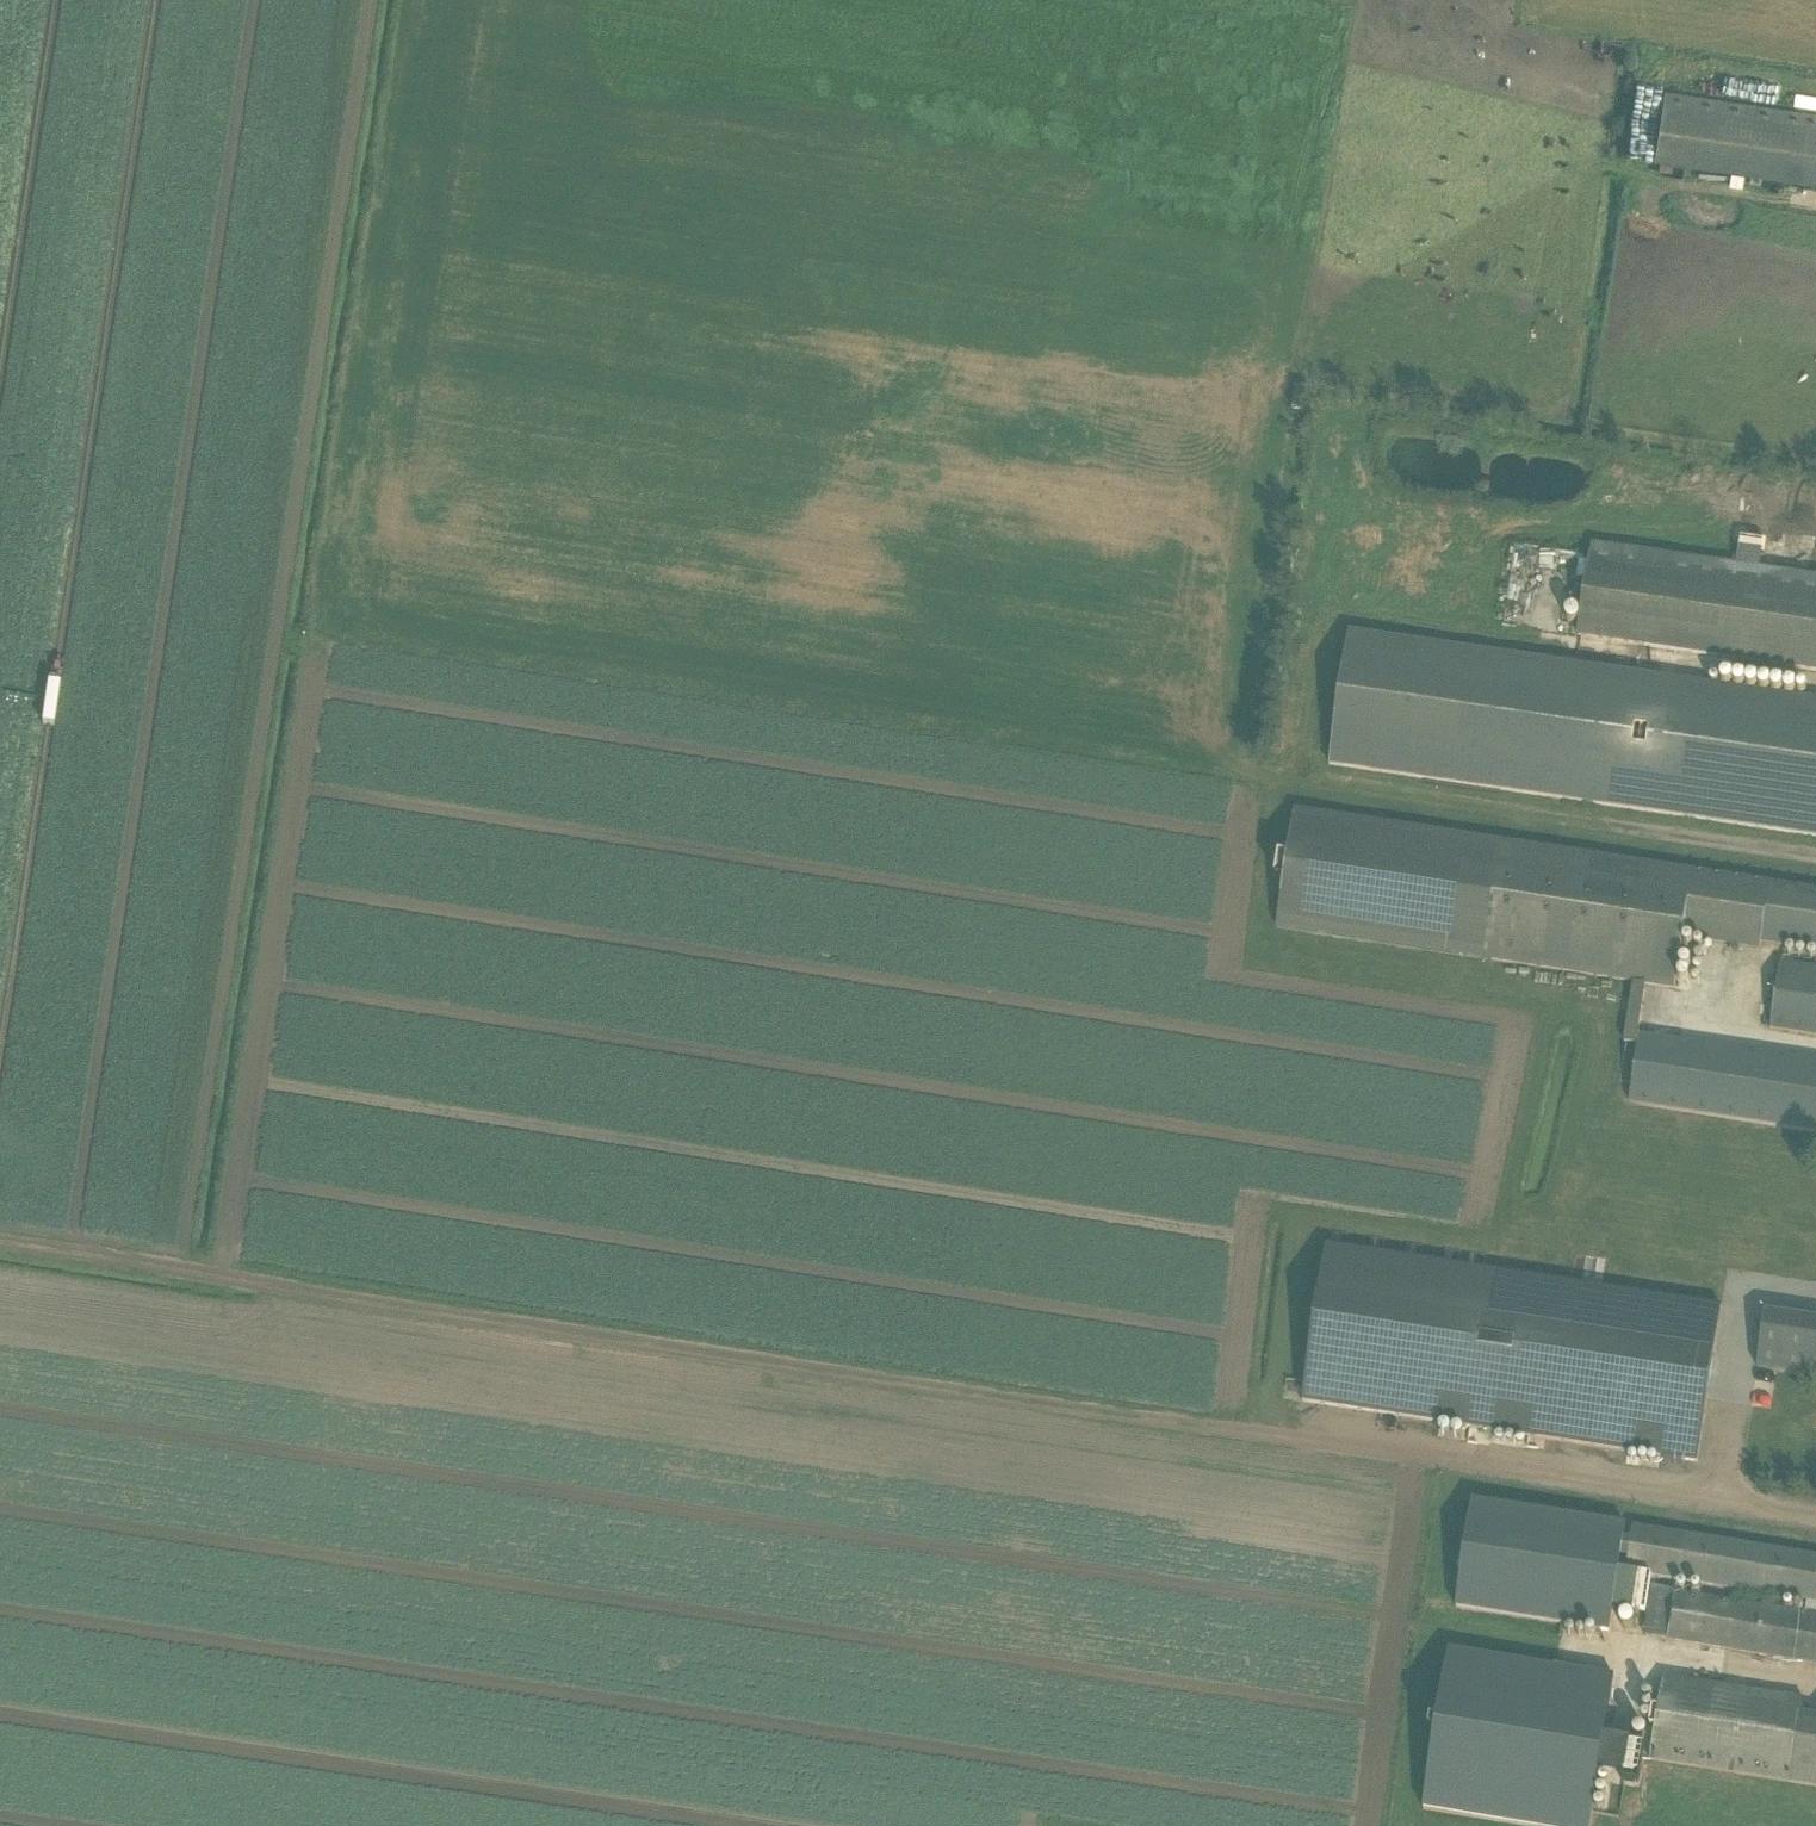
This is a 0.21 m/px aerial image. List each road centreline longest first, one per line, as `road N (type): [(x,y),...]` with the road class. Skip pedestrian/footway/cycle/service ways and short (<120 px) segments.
road 1 (track): [(1815,1526),(0,1251)]

